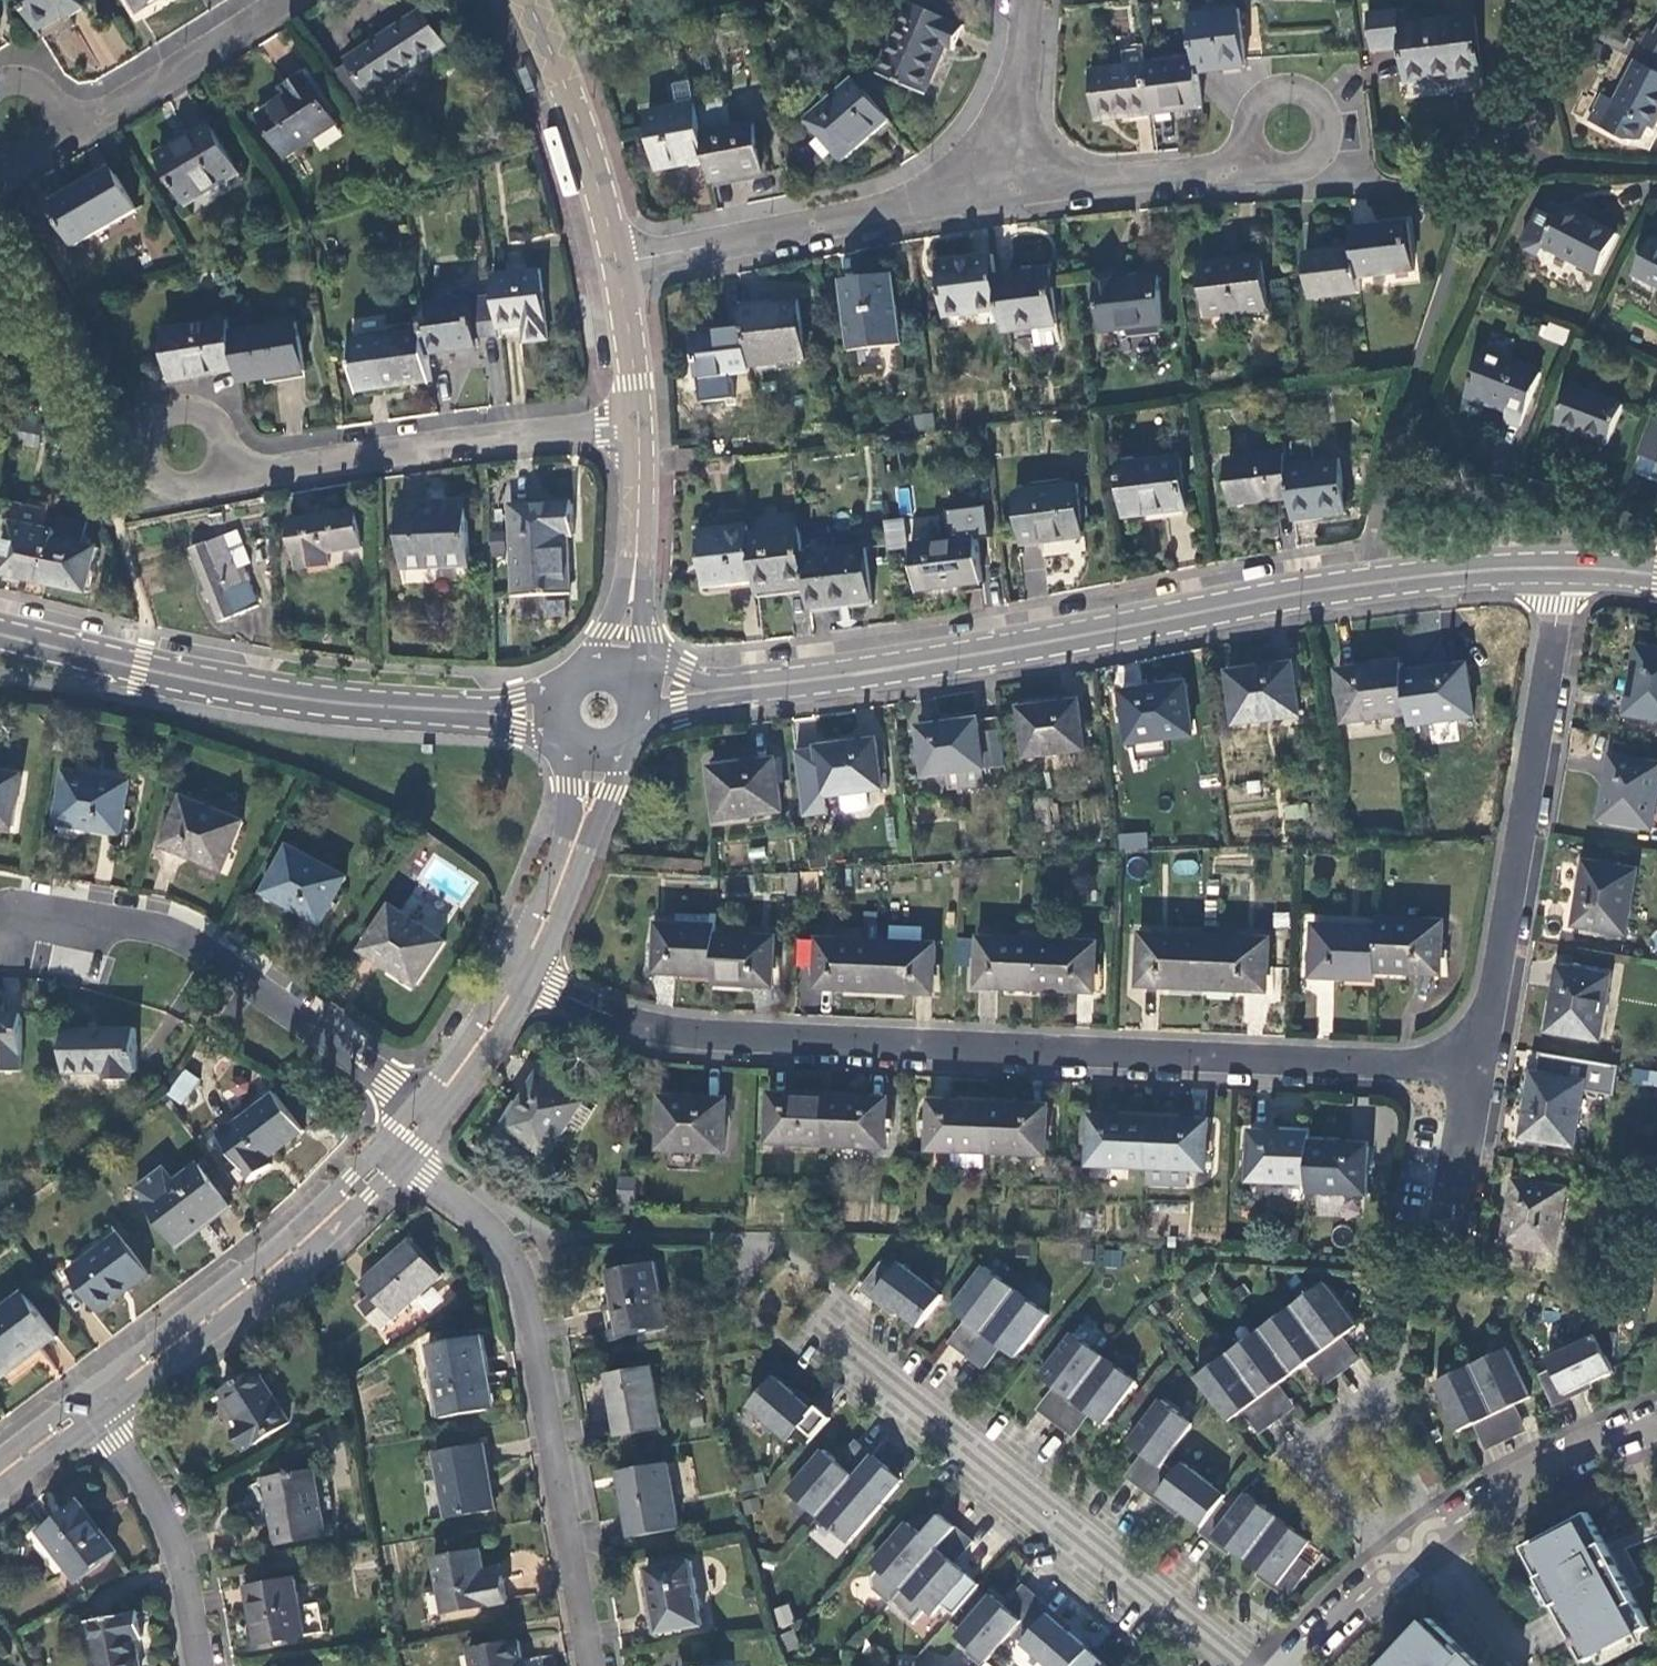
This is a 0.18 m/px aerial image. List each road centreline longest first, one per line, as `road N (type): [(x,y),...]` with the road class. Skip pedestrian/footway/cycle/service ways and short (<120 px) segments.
road 1 (residential): [(1459,1065),(1416,1073),(626,1033),(521,990)]
road 2 (tertiary): [(1554,569),(1476,572),(1260,602),(637,711)]
road 3 (tertiary): [(570,713),(426,717),(258,691),(0,634)]
road 4 (residential): [(592,1665),(546,1398),(506,1242),(478,1211),(393,1159)]
road 5 (residential): [(1263,1665),(808,1323)]
road 6 (residential): [(1554,569),(1495,1035),(1459,1065)]
road 7 (residential): [(430,1114),(194,948),(54,920),(29,934)]
road 8 (residential): [(643,431),(273,470),(214,440)]
road 9 (residential): [(1656,1425),(1569,1458),(1497,1496),(1434,1542),(1299,1665)]
road 10 (residential): [(620,269),(1009,191)]
road 11 (tertiary): [(102,1403),(248,1293),(393,1159)]
road 12 (tertiary): [(620,269),(588,143),(532,0)]
road 13 (residential): [(199,1665),(185,1585),(155,1502),(102,1403)]
road 14 (residential): [(53,124),(92,118),(277,0)]
road 15 (tertiary): [(609,681),(614,634),(638,578),(643,431)]
road 16 (residential): [(1009,191),(1209,171),(1255,150)]
road 17 (residential): [(1459,1065),(1422,1274)]
road 18 (residential): [(1009,191),(1025,0)]
road 19 (residential): [(1255,150),(1275,165),(1299,164),(1318,148),(1322,125),(1312,104),(1291,94),(1268,99),(1252,116)]
road 20 (residential): [(214,440),(188,417),(168,419),(154,433),(149,453),(158,472),(174,481),(195,480),(211,465)]
road 21 (tertiary): [(643,431),(620,269)]
road 22 (tertiary): [(521,990),(583,841)]
road 23 (tertiary): [(430,1114),(521,990)]
road 24 (tertiary): [(0,1479),(102,1403)]

